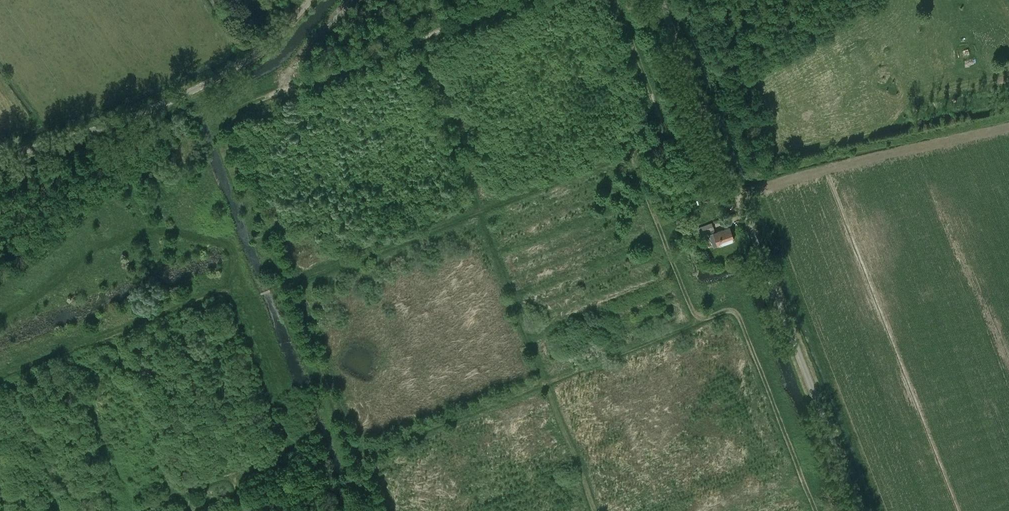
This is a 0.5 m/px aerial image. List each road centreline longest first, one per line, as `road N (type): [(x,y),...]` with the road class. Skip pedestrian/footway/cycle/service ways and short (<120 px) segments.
road 1 (unclassified): [(861,510),(663,0)]
road 2 (unclassified): [(0,159),(171,103),(240,65),(308,0)]

